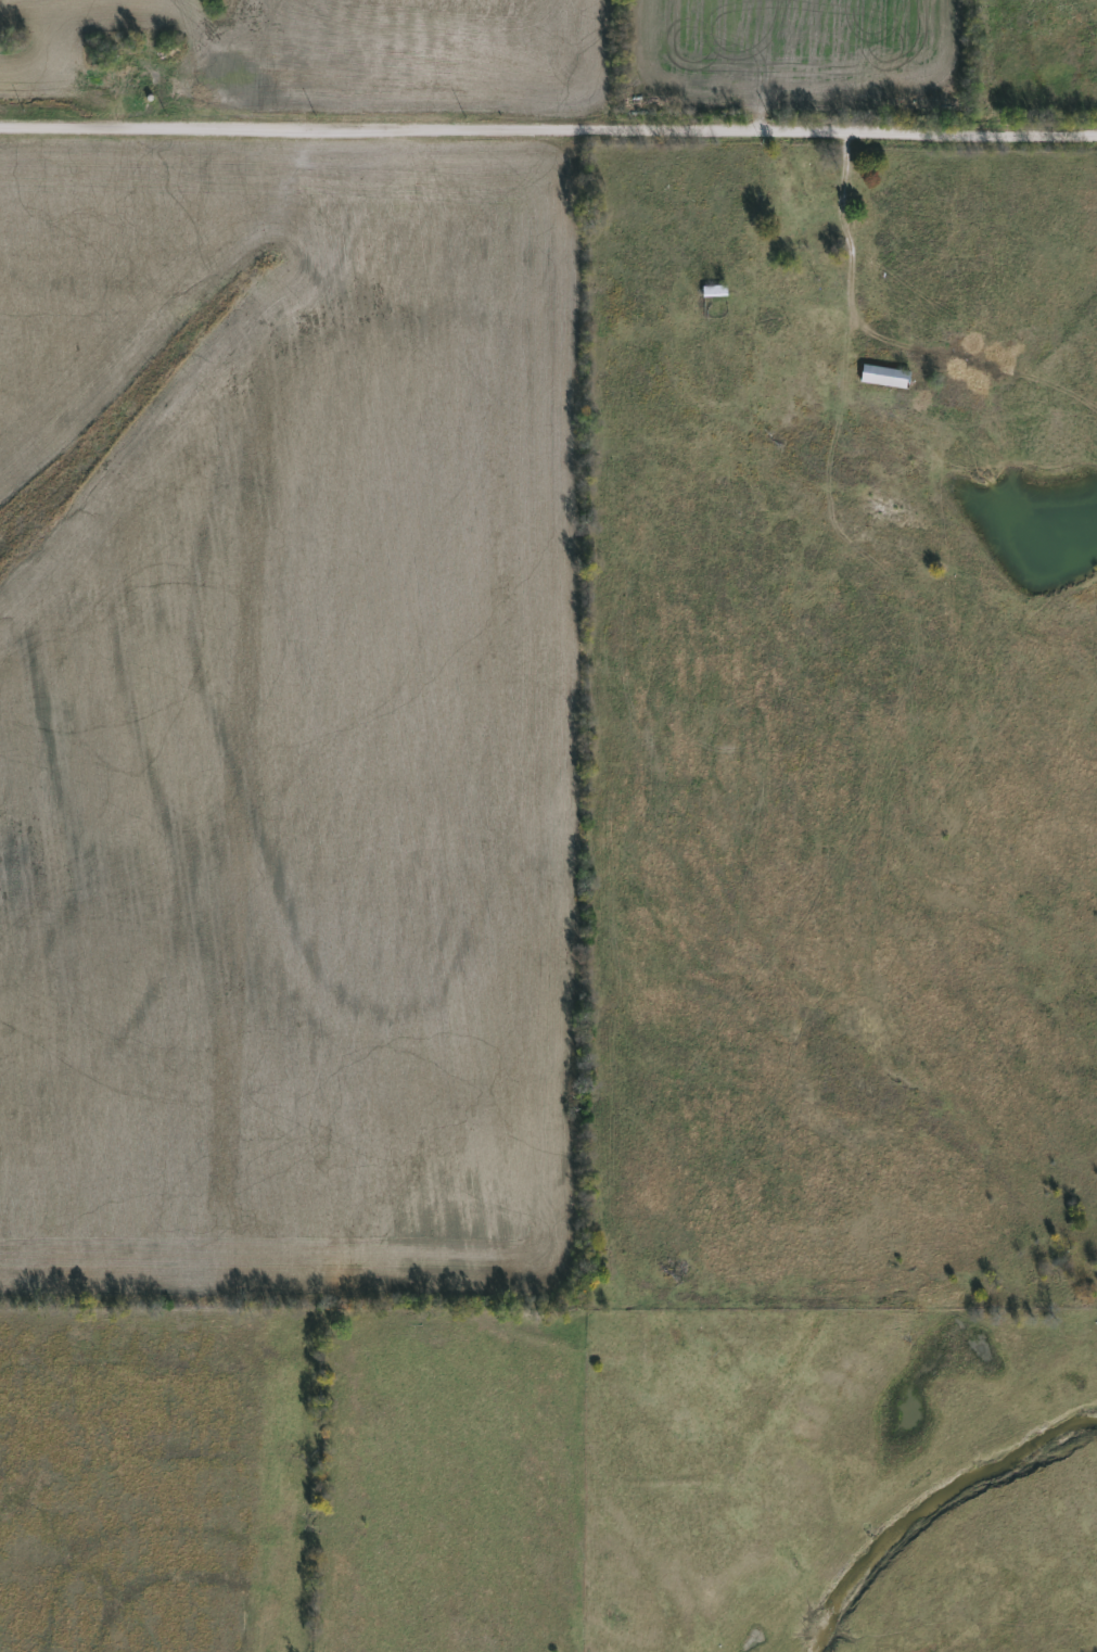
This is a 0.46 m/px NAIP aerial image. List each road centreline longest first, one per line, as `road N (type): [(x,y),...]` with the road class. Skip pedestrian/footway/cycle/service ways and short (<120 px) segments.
road 1 (residential): [(1096,142),(0,132)]
road 2 (residential): [(834,140),(842,358)]

